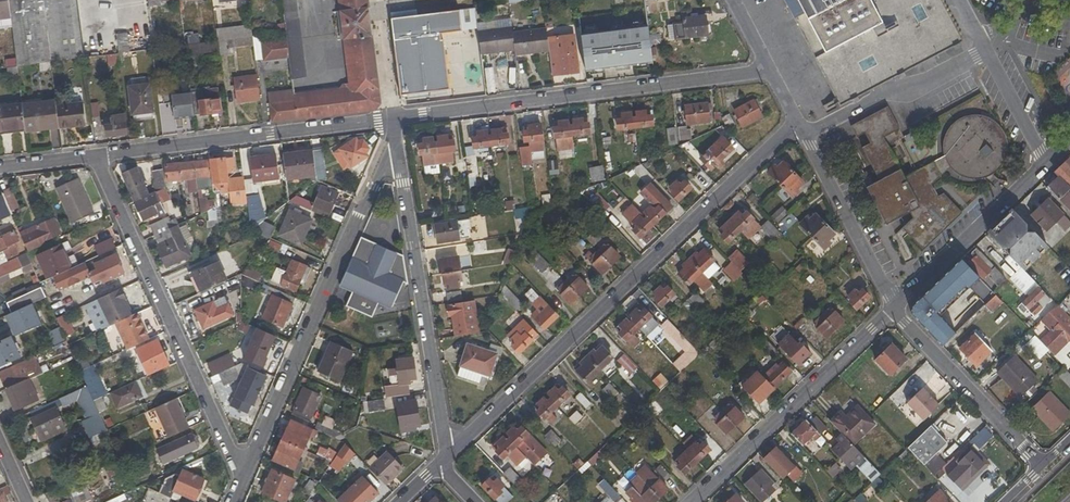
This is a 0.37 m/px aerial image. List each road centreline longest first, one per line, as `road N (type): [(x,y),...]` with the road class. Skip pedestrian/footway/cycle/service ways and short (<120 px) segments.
road 1 (residential): [(444,461),(798,126)]
road 2 (residential): [(242,474),(372,186),(394,120)]
road 3 (residential): [(394,120),(770,71)]
road 4 (residential): [(97,158),(242,474)]
road 5 (residential): [(444,461),(394,120)]
road 6 (residential): [(97,158),(394,120)]
road 7 (residential): [(691,501),(895,306)]
road 8 (residential): [(895,306),(1042,466)]
road 9 (residential): [(895,306),(1043,157)]
road 10 (residential): [(804,136),(984,49)]
road 11 (residential): [(804,136),(895,306)]
road 12 (residential): [(984,49),(1043,157)]

